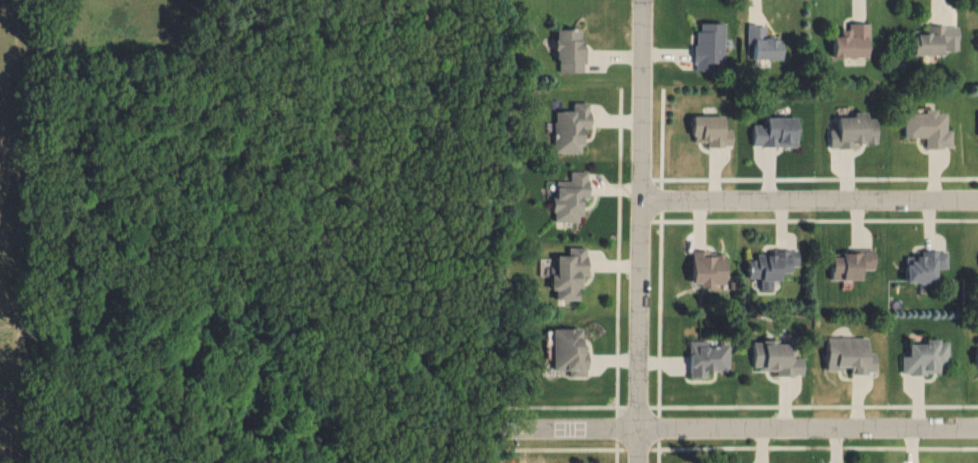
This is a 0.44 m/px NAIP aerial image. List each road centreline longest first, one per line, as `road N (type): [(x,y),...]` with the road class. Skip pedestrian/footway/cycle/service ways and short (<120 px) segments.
road 1 (residential): [(502,431),(977,427)]
road 2 (residential): [(644,0),(642,462)]
road 3 (residential): [(977,199),(643,203)]

